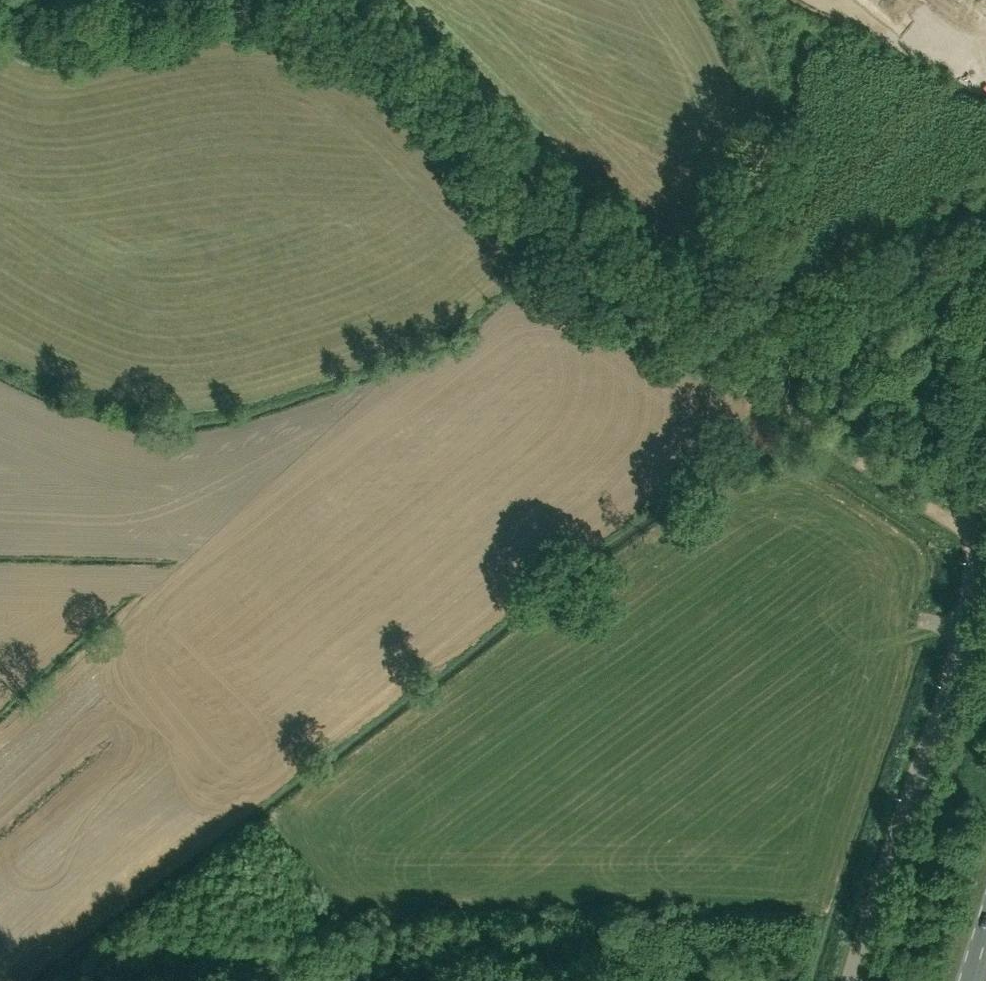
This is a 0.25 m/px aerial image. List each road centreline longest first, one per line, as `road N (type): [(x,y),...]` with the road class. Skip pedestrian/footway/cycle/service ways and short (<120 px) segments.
road 1 (unclassified): [(852,980),(947,689),(977,538)]
road 2 (unclassified): [(985,357),(977,538)]

